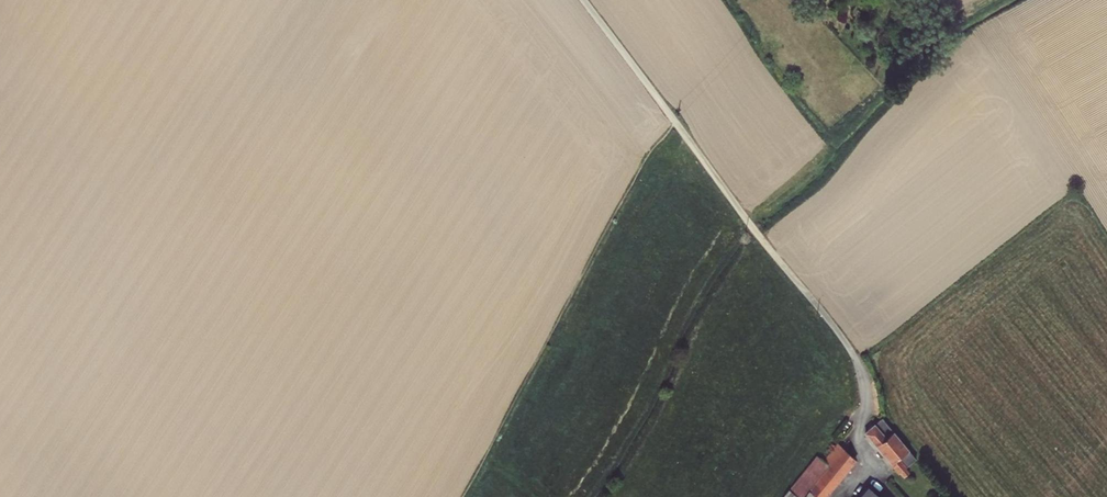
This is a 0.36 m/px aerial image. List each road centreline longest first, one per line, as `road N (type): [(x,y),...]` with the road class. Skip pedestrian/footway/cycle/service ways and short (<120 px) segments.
road 1 (unclassified): [(868,412),(855,358),(840,335),(581,0)]
road 2 (track): [(466,496),(641,165),(676,124)]

